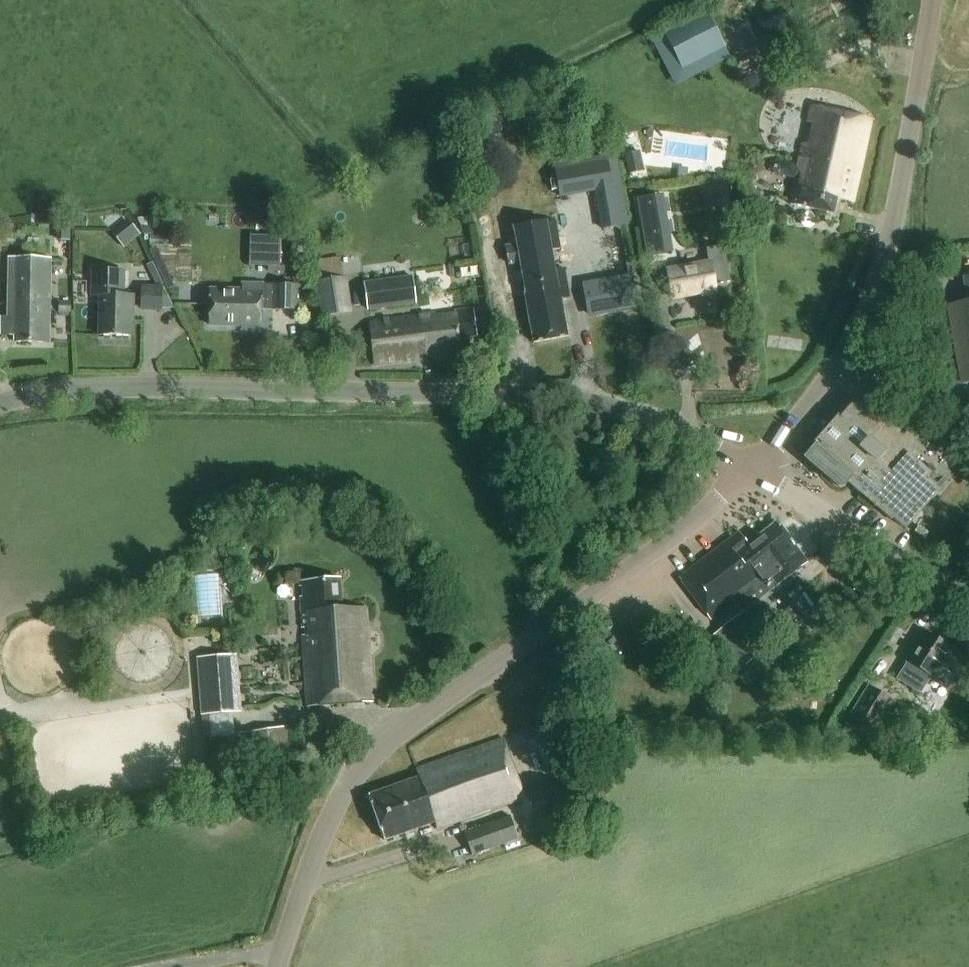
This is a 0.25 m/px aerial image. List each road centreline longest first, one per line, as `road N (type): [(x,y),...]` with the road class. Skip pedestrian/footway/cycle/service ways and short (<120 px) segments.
road 1 (tertiary): [(0,402),(109,387),(570,395),(676,425),(755,469)]
road 2 (unclassified): [(755,469),(368,761),(312,851),(277,966)]
road 3 (tertiary): [(755,469),(849,346),(876,284),(931,0)]
road 4 (tertiary): [(968,602),(755,469)]

